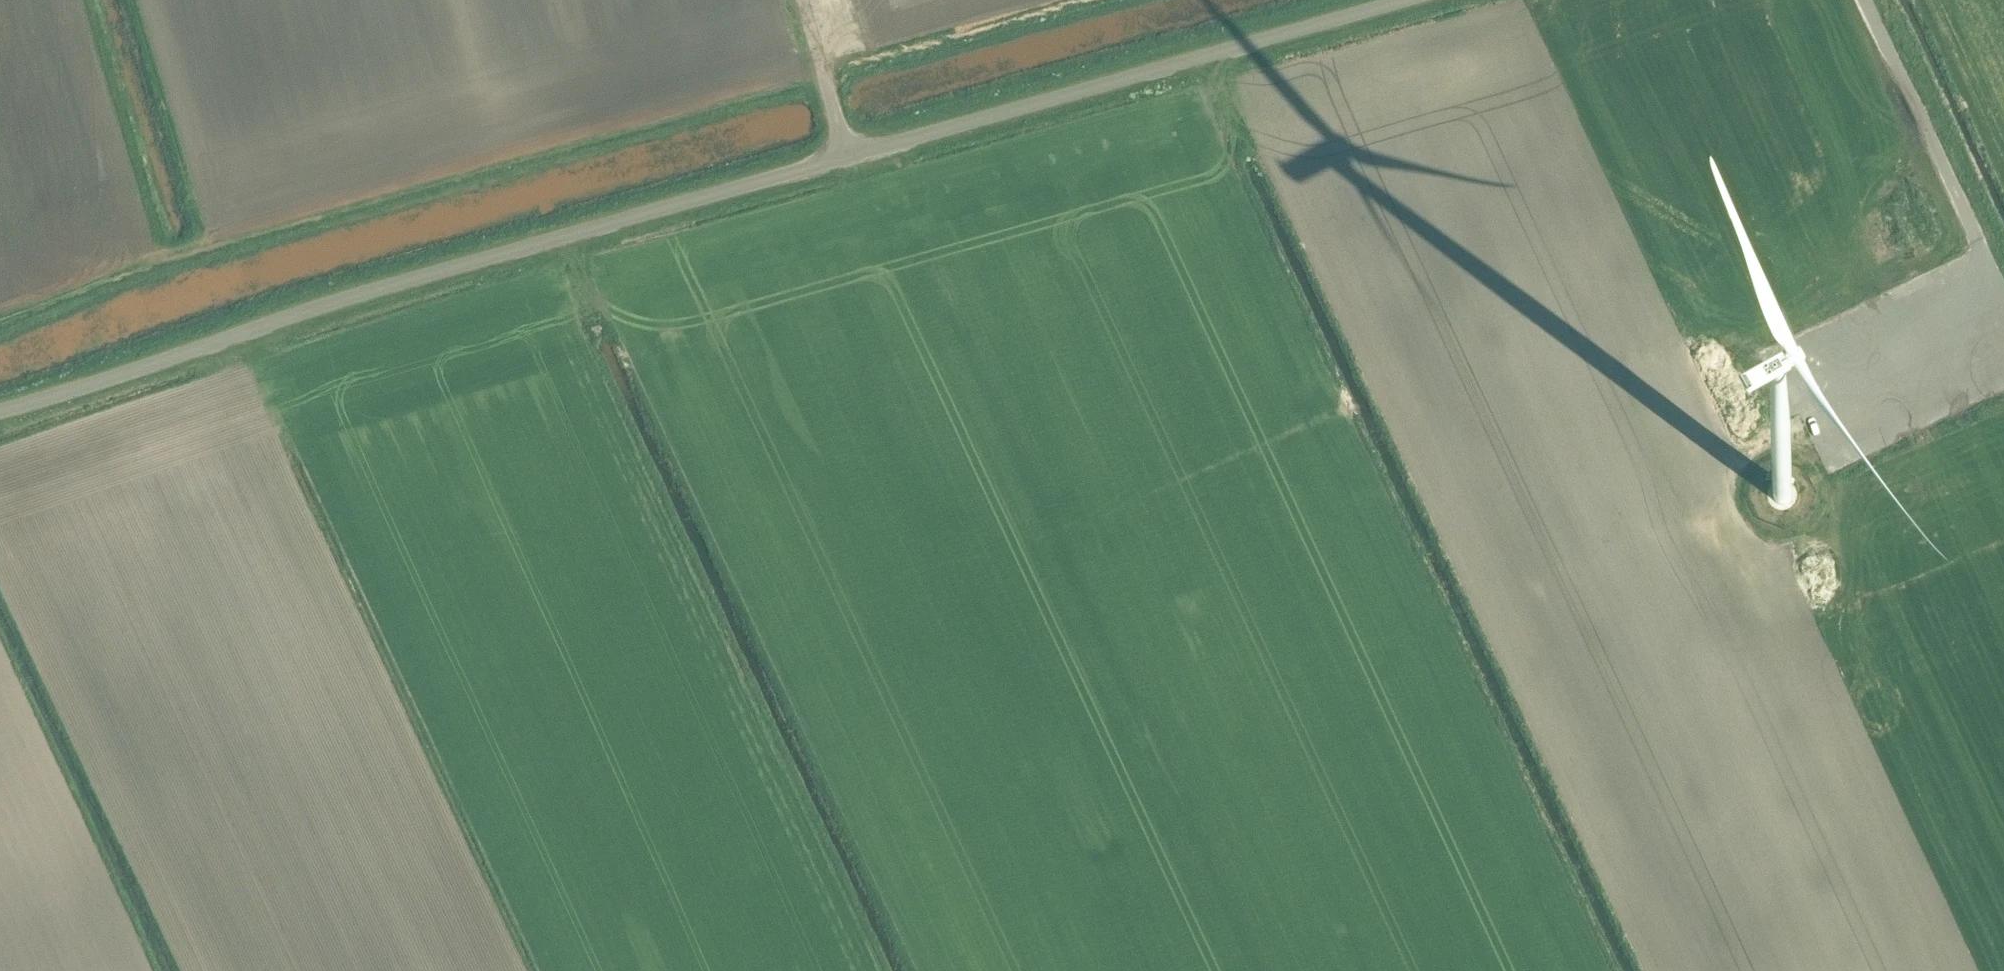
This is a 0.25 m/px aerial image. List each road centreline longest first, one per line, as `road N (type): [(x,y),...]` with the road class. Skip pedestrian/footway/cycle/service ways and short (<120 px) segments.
road 1 (unclassified): [(0,413),(148,371),(313,310),(1411,0)]
road 2 (track): [(0,323),(102,274),(190,245),(822,68)]
road 3 (track): [(849,160),(803,0)]

